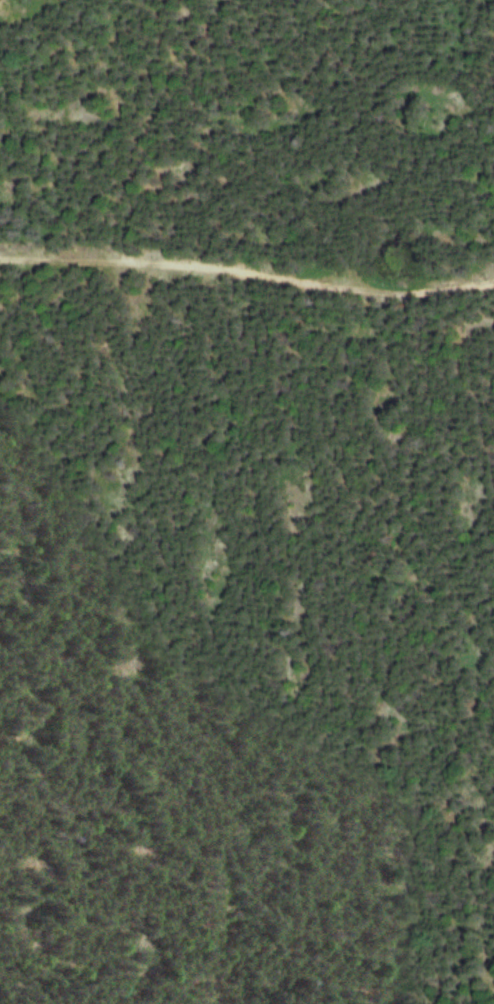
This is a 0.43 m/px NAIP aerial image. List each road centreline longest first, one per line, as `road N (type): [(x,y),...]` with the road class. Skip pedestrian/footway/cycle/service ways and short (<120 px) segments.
road 1 (track): [(0,259),(273,273),(420,295),(493,284)]

